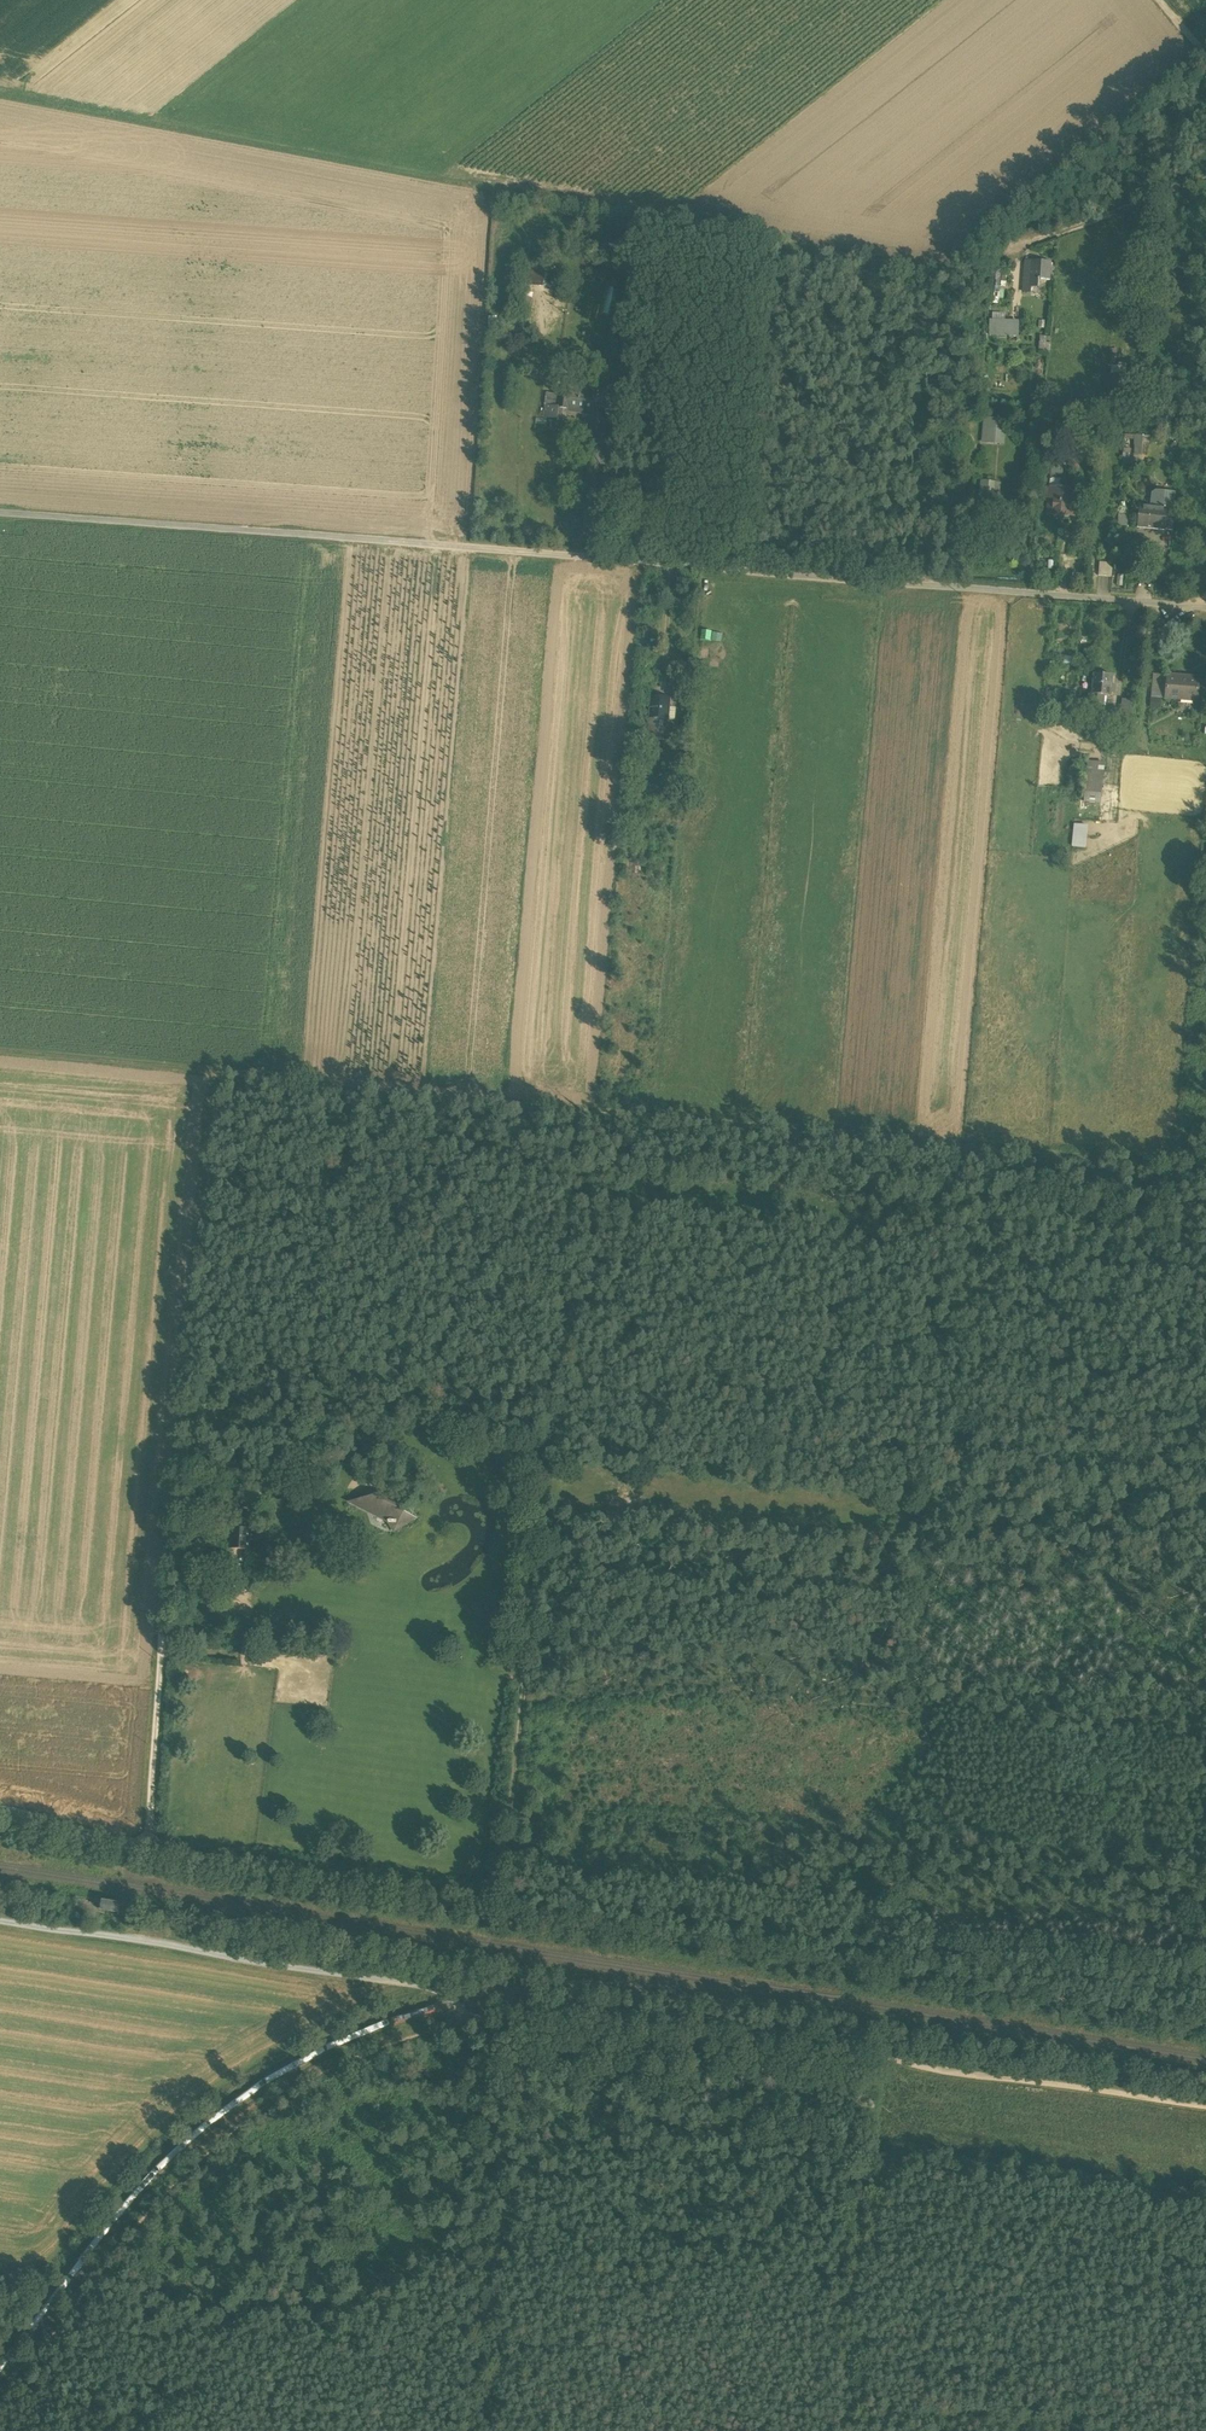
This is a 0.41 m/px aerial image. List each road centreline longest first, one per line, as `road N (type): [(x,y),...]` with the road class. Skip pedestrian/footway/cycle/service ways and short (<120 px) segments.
road 1 (track): [(0,1050),(591,1116),(1205,1169)]
road 2 (unclassified): [(1205,610),(0,516)]
road 3 (track): [(155,1851),(1205,2022)]
road 4 (track): [(512,1911),(587,1115)]
road 5 (track): [(496,2016),(629,2023),(1205,2108)]
road 6 (track): [(496,2016),(371,2054),(256,2114),(142,2224),(0,2425)]
road 7 (track): [(0,94),(509,195)]
road 8 (track): [(0,1918),(437,1991),(496,2016)]
road 9 (track): [(217,1070),(185,1485)]

